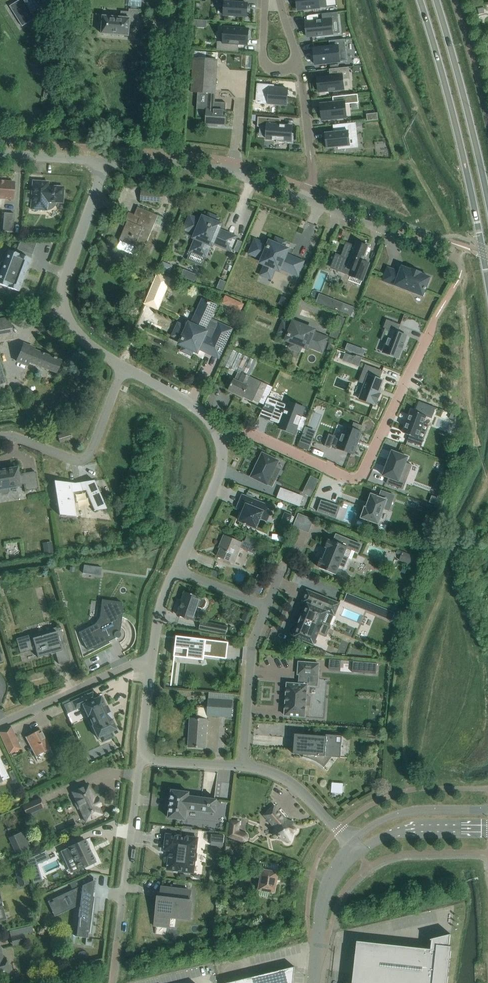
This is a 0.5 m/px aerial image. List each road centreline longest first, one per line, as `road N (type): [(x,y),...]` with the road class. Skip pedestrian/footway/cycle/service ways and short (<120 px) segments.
road 1 (residential): [(462,266),(243,174),(129,161),(100,167)]
road 2 (residential): [(219,437),(252,434),(358,477),(437,318)]
road 3 (secondary): [(420,0),(487,282)]
road 4 (residential): [(123,366),(77,331),(62,294),(100,167)]
road 5 (secondary): [(487,200),(436,0)]
road 6 (residential): [(123,366),(86,457),(0,436)]
road 7 (residential): [(141,759),(118,942)]
road 8 (residential): [(0,724),(153,656)]
road 9 (residential): [(244,765),(252,652),(266,607)]
road 10 (residential): [(487,811),(392,815),(355,849)]
road 11 (unclassified): [(313,982),(326,891),(355,849)]
road 12 (residential): [(355,849),(291,782),(244,765)]
road 13 (residential): [(175,569),(220,471),(219,437)]
road 14 (residential): [(355,849),(409,831),(487,831)]
road 15 (residential): [(219,437),(201,411),(123,366)]
road 16 (track): [(377,0),(417,113)]

